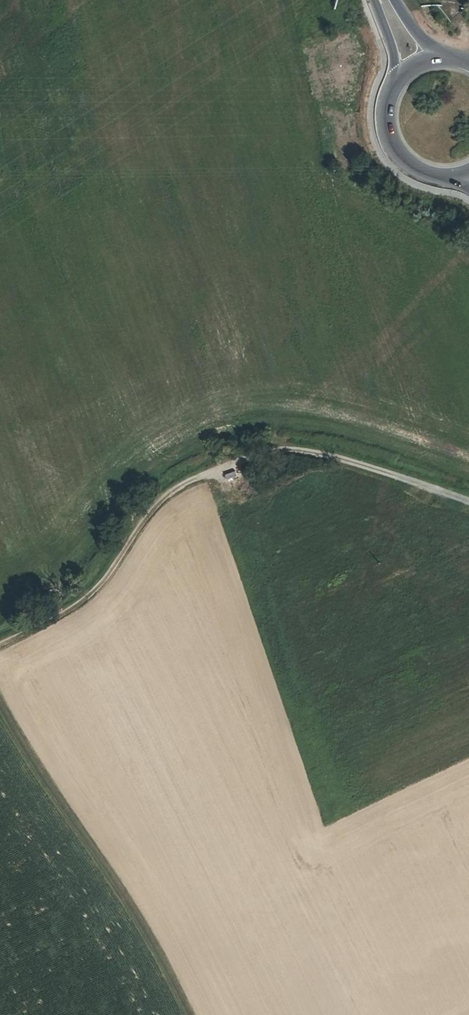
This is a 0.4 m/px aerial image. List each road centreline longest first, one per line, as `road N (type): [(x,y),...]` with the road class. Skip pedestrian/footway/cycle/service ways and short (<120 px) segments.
road 1 (track): [(0,643),(84,602),(143,518),(177,487),(235,460),(286,449),(387,469),(468,501)]
road 2 (track): [(0,711),(151,938),(308,882),(352,858)]
road 3 (primary): [(397,81),(384,112),(389,145),(411,170),(443,179)]

